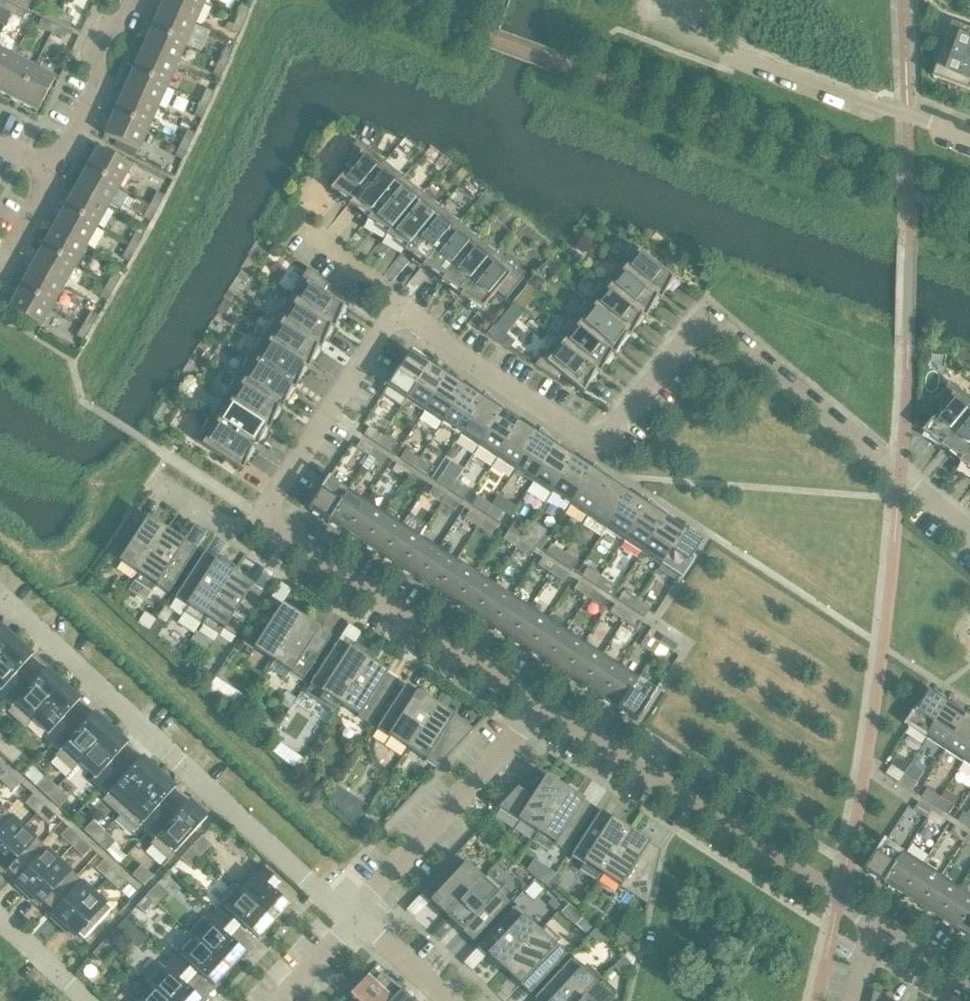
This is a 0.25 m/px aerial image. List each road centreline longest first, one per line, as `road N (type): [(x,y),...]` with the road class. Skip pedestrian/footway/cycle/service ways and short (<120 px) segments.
road 1 (residential): [(969,534),(717,322),(602,453),(411,307)]
road 2 (residential): [(539,705),(263,521),(411,307)]
road 3 (residential): [(360,917),(0,596)]
road 4 (residential): [(875,927),(539,705)]
road 5 (residential): [(360,917),(374,891),(539,705)]
road 6 (residential): [(54,171),(96,86),(98,43),(135,0)]
road 7 (residential): [(449,1000),(360,917)]

